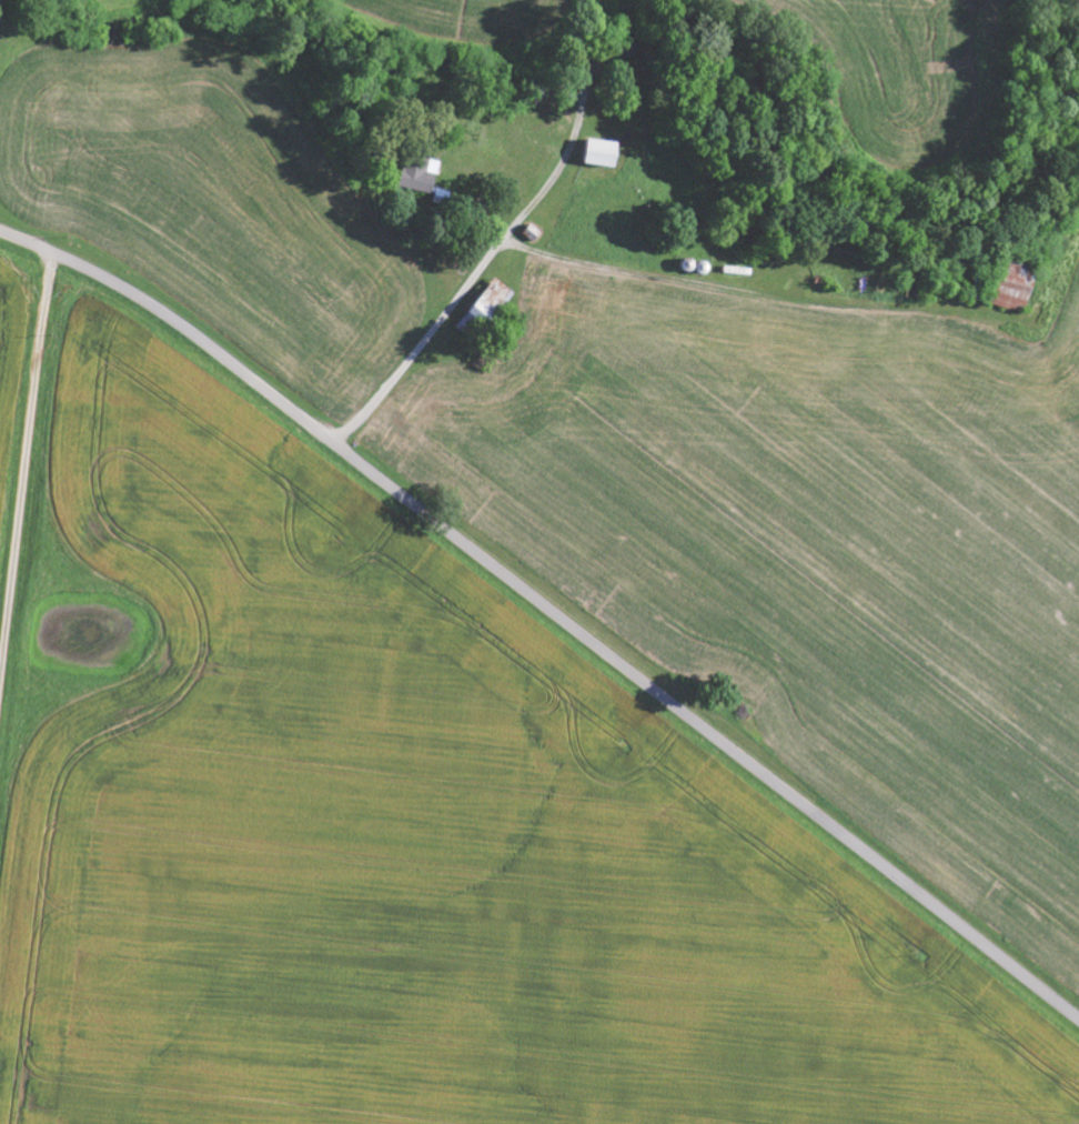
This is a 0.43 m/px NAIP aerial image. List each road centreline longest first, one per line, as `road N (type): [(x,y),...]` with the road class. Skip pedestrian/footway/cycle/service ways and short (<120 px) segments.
road 1 (residential): [(1078,1021),(179,328),(102,279),(0,234)]

